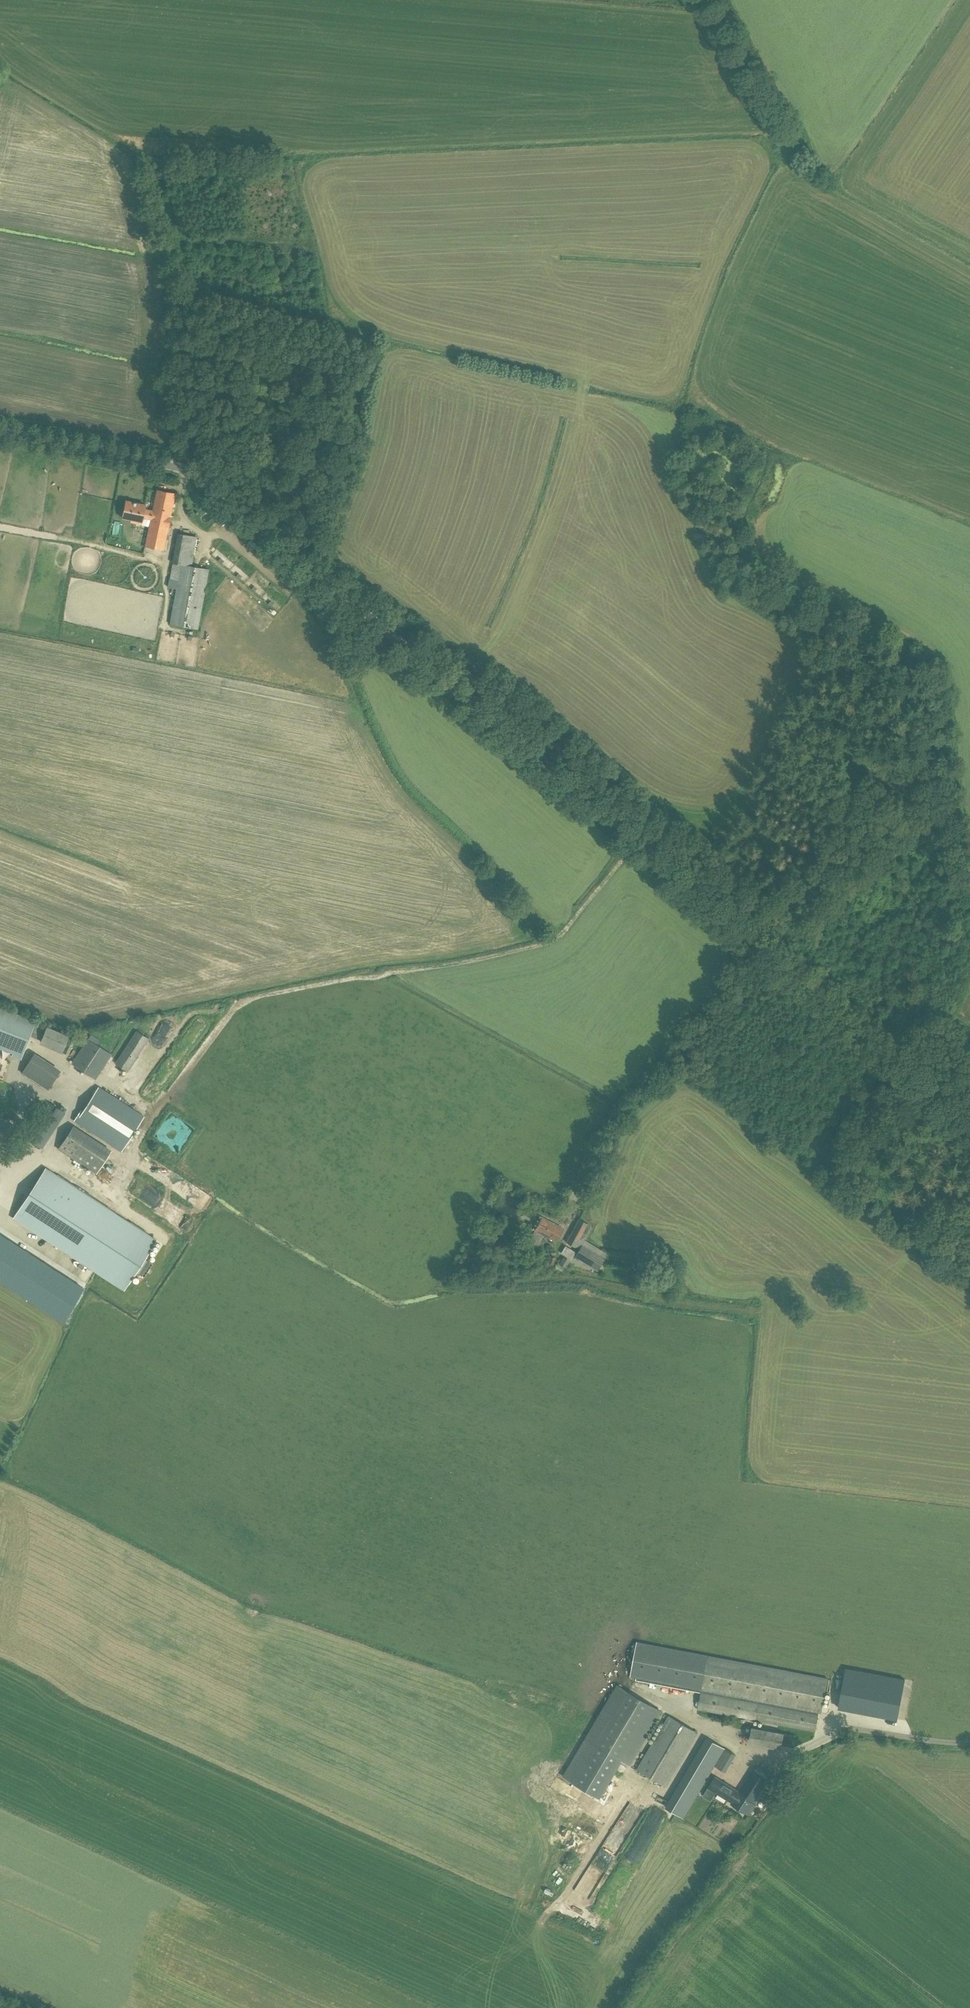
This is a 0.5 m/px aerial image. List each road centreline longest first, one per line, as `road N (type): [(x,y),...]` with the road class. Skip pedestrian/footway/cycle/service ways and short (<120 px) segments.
road 1 (unclassified): [(969,1117),(231,496),(193,471),(0,431)]

